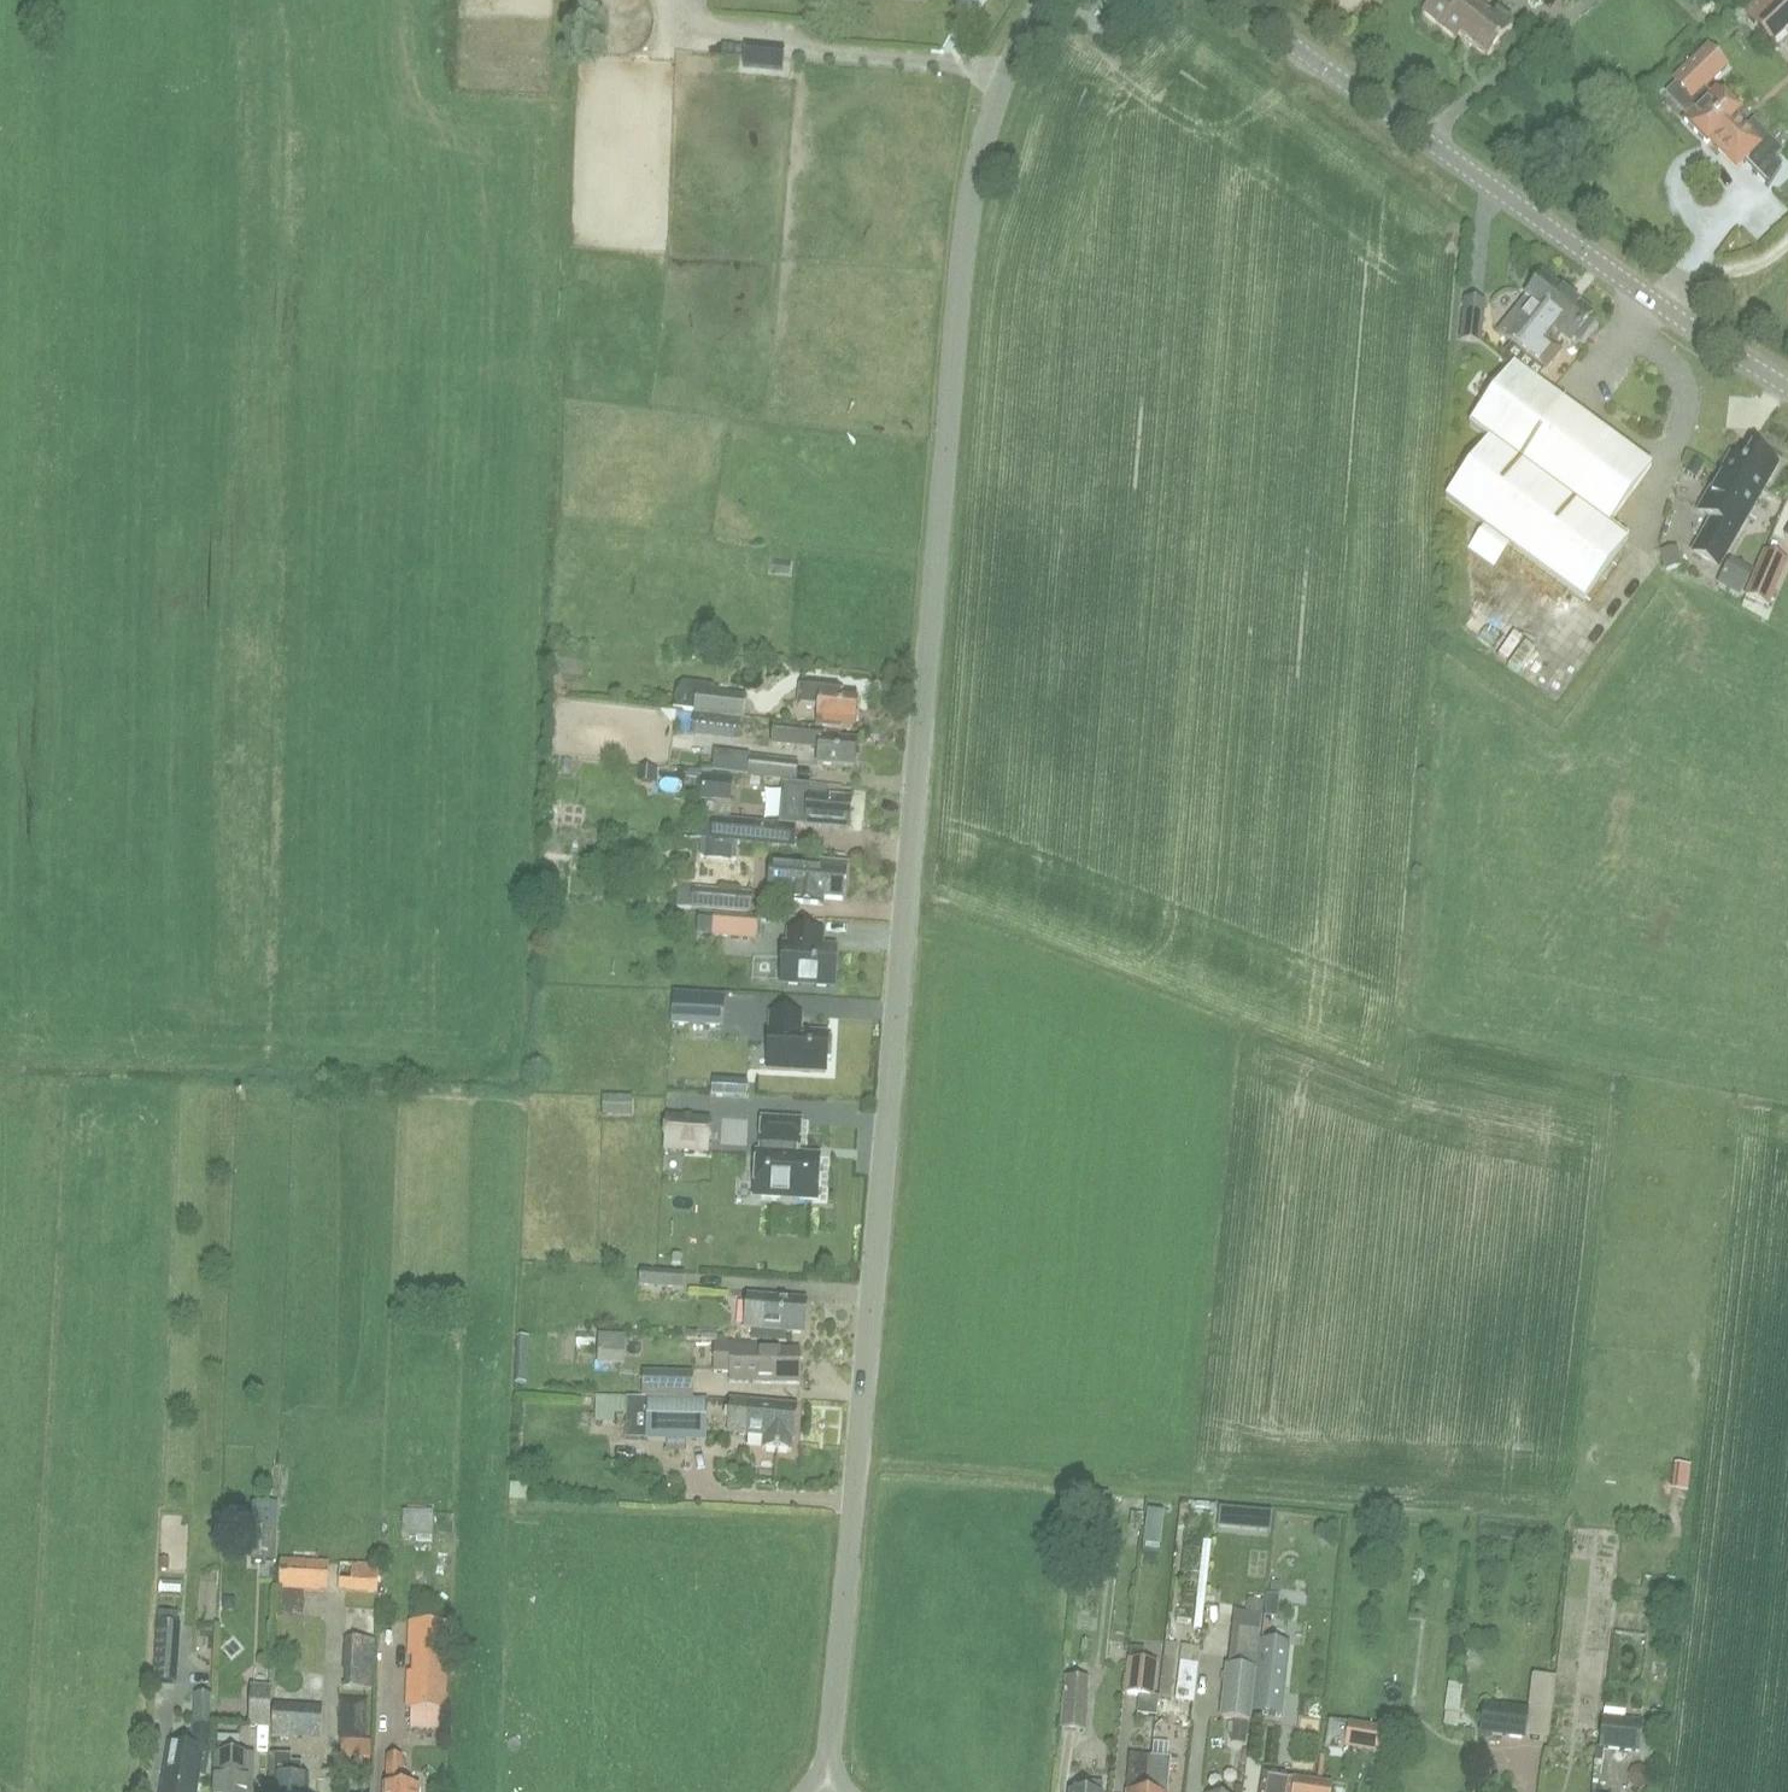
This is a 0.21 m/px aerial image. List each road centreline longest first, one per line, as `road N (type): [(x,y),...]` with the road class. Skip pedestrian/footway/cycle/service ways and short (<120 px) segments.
road 1 (unclassified): [(825,1780),(964,242),(989,115),(1013,51),(1046,0)]
road 2 (tertiary): [(1787,377),(1614,273),(1237,0)]

